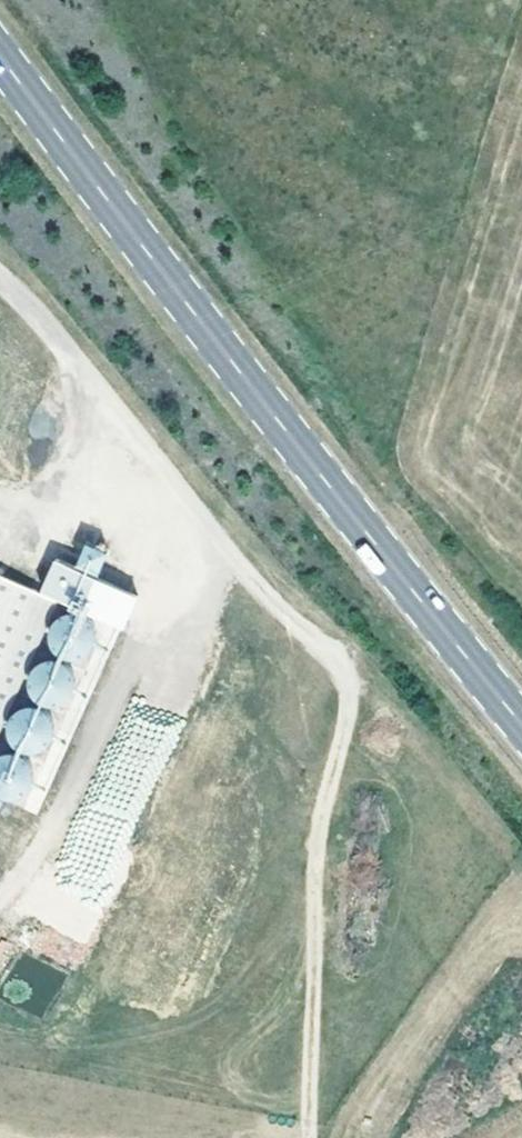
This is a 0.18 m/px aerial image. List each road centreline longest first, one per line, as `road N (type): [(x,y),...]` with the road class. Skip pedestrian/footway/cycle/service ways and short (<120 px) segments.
road 1 (primary): [(521,725),(0,62)]
road 2 (track): [(357,679),(323,814),(309,1137)]
road 3 (track): [(435,459),(521,265)]

